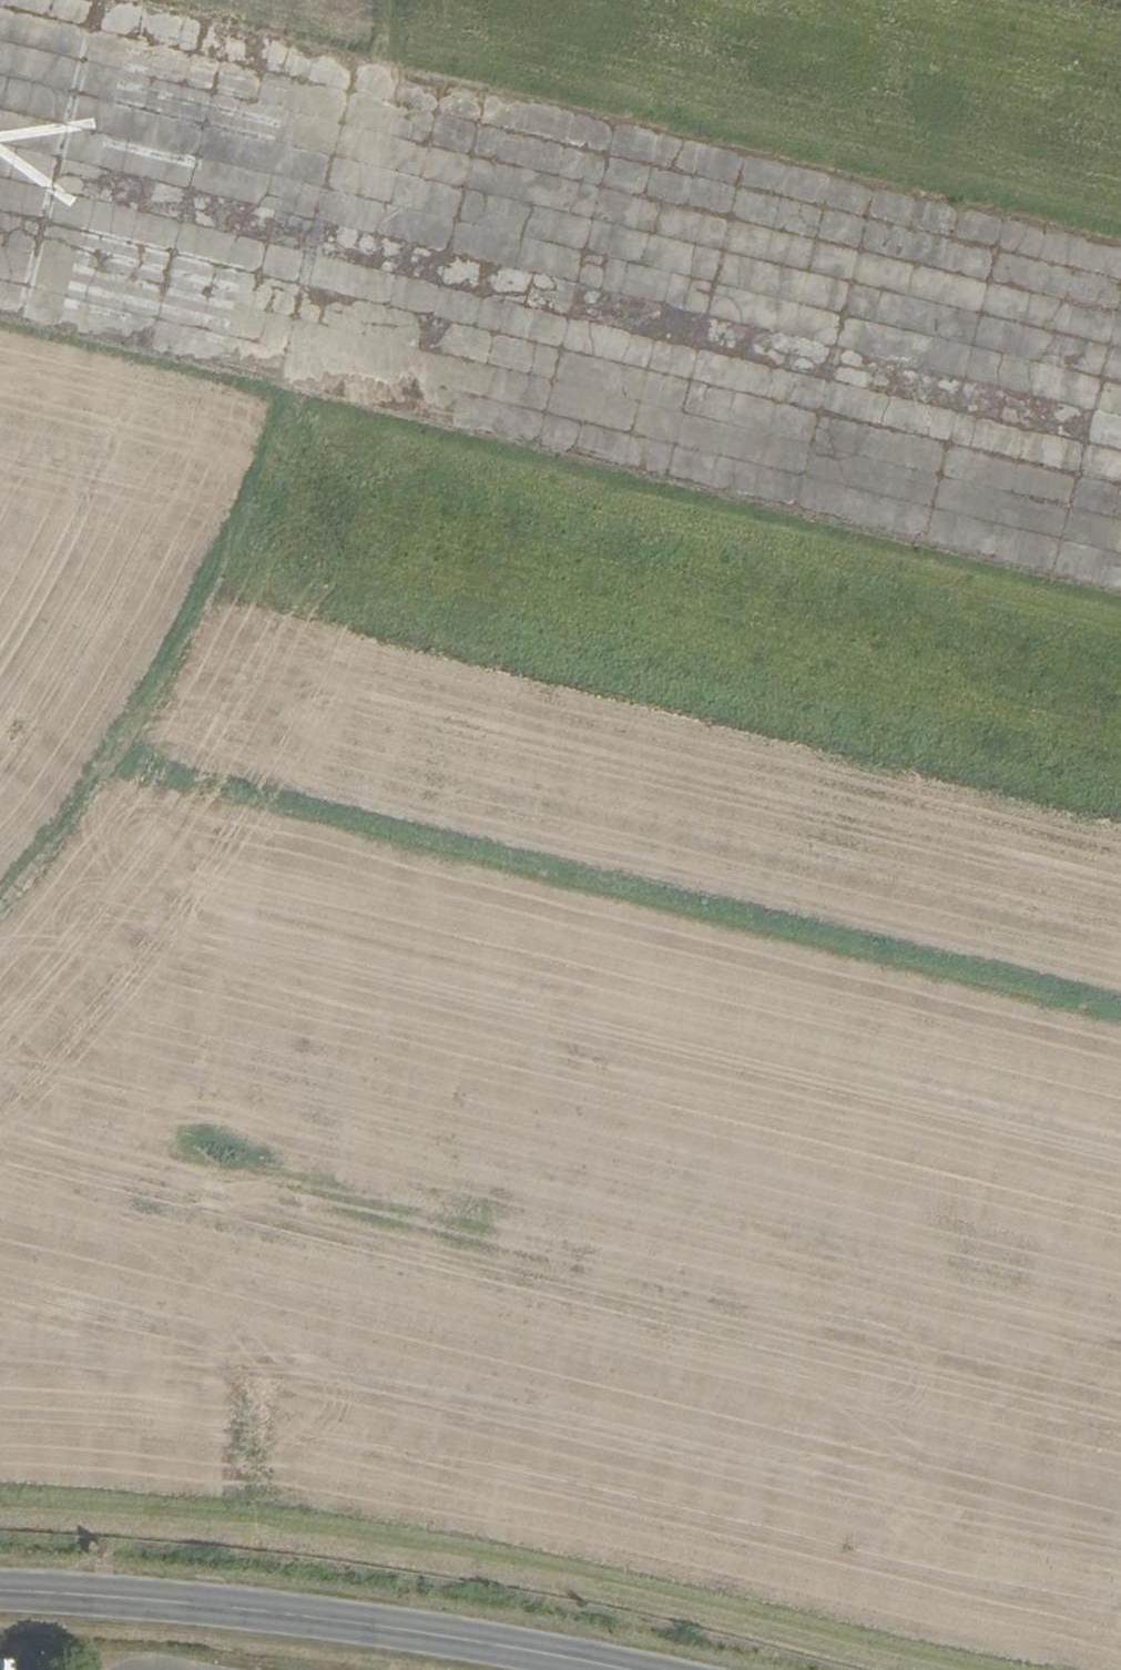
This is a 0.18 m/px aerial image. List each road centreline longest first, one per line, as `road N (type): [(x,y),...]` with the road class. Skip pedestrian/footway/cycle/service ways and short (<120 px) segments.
road 1 (primary): [(0,1591),(272,1613),(618,1669)]

